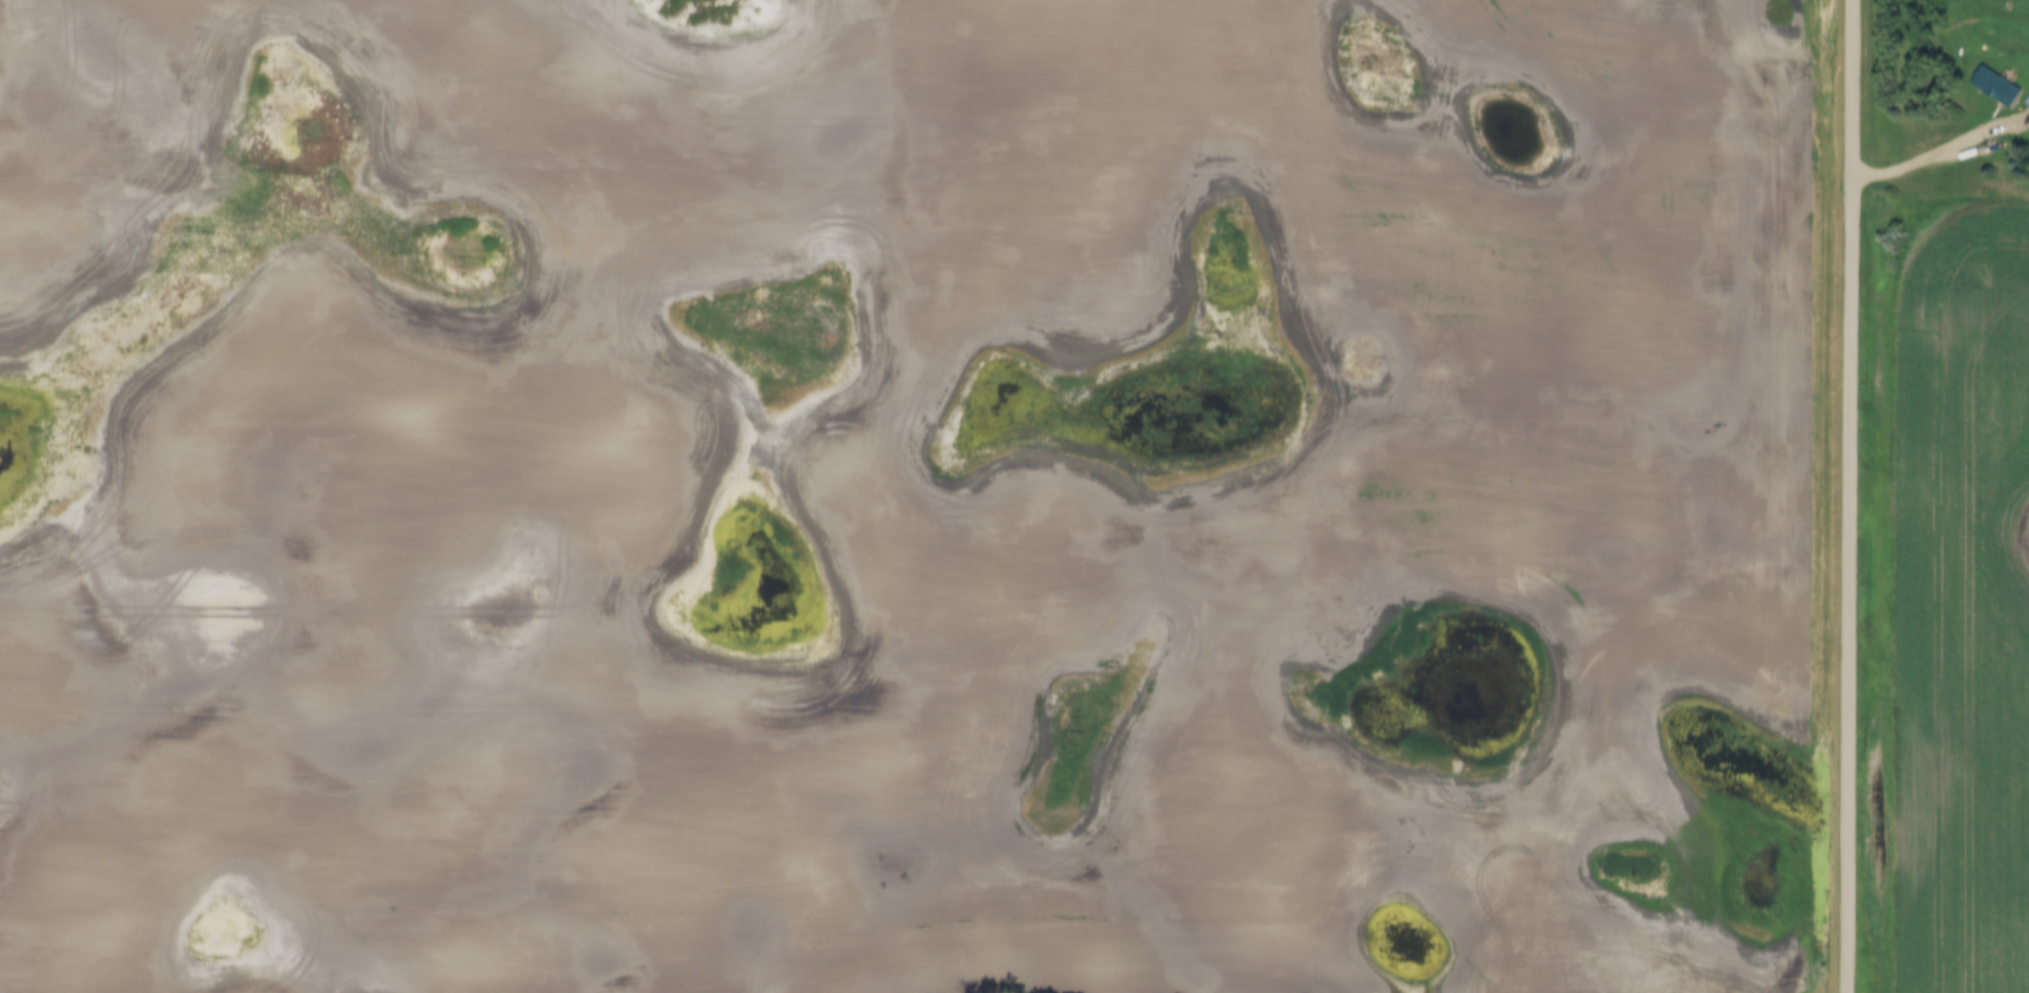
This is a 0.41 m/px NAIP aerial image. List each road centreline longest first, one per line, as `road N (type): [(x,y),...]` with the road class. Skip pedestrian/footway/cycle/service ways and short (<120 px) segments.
road 1 (residential): [(1849,992),(1857,0)]

